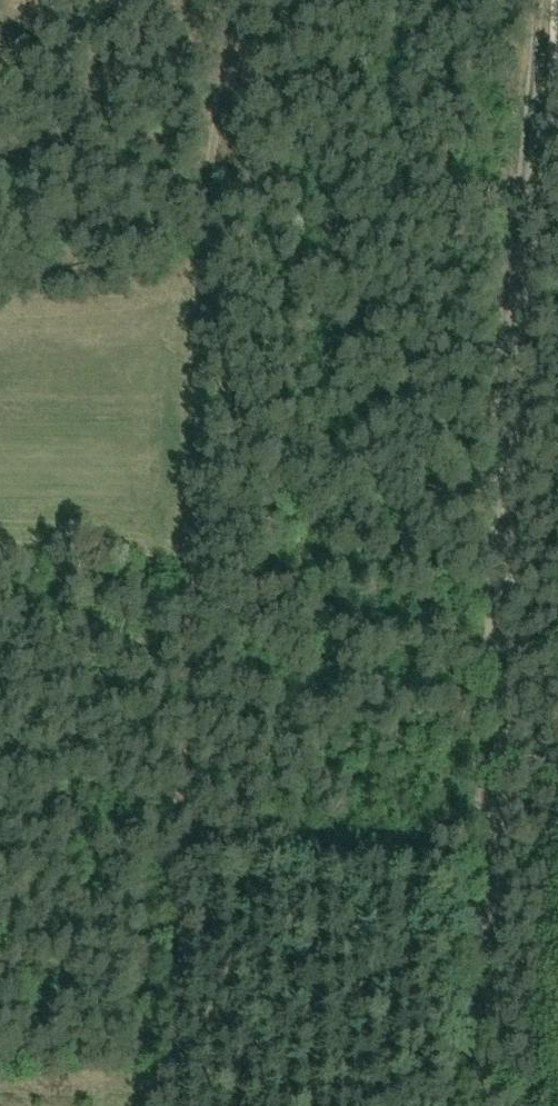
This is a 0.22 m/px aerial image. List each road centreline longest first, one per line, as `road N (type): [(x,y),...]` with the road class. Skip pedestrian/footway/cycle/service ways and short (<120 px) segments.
road 1 (track): [(146,1105),(177,288),(212,0)]
road 2 (track): [(480,1105),(540,0)]

